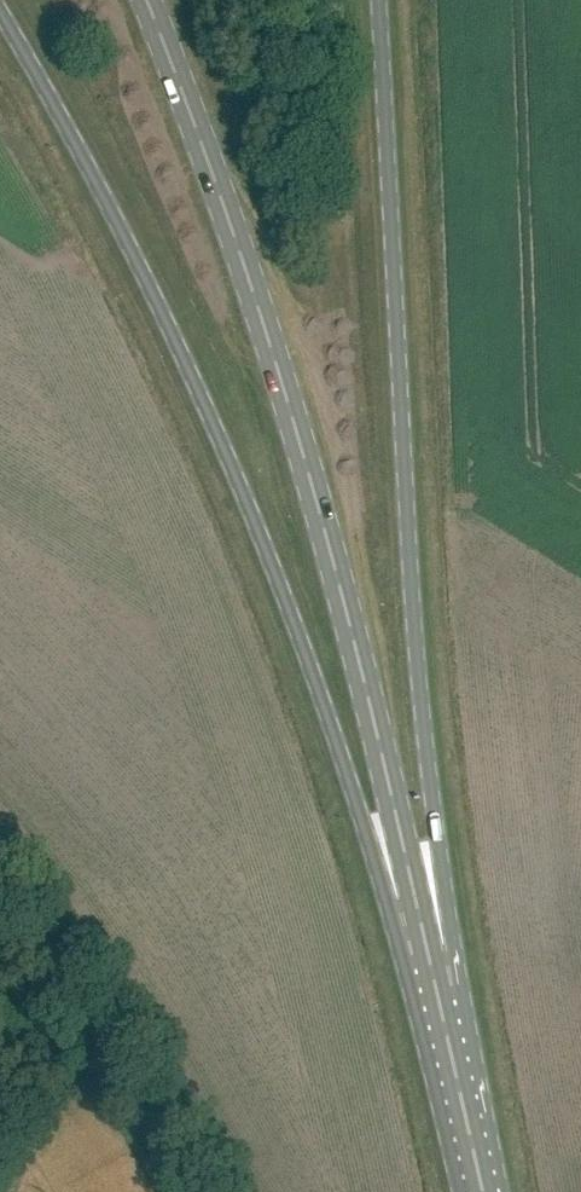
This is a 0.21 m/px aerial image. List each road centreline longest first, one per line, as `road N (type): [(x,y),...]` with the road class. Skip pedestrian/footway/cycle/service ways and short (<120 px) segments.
road 1 (primary): [(0,3),(195,386),(273,562),(445,1021)]
road 2 (secondary): [(445,1021),(338,563),(232,220),(149,0)]
road 3 (primary): [(445,1021),(379,0)]
road 4 (track): [(0,890),(73,975),(179,1191)]
road 5 (primary): [(485,1191),(445,1021)]

